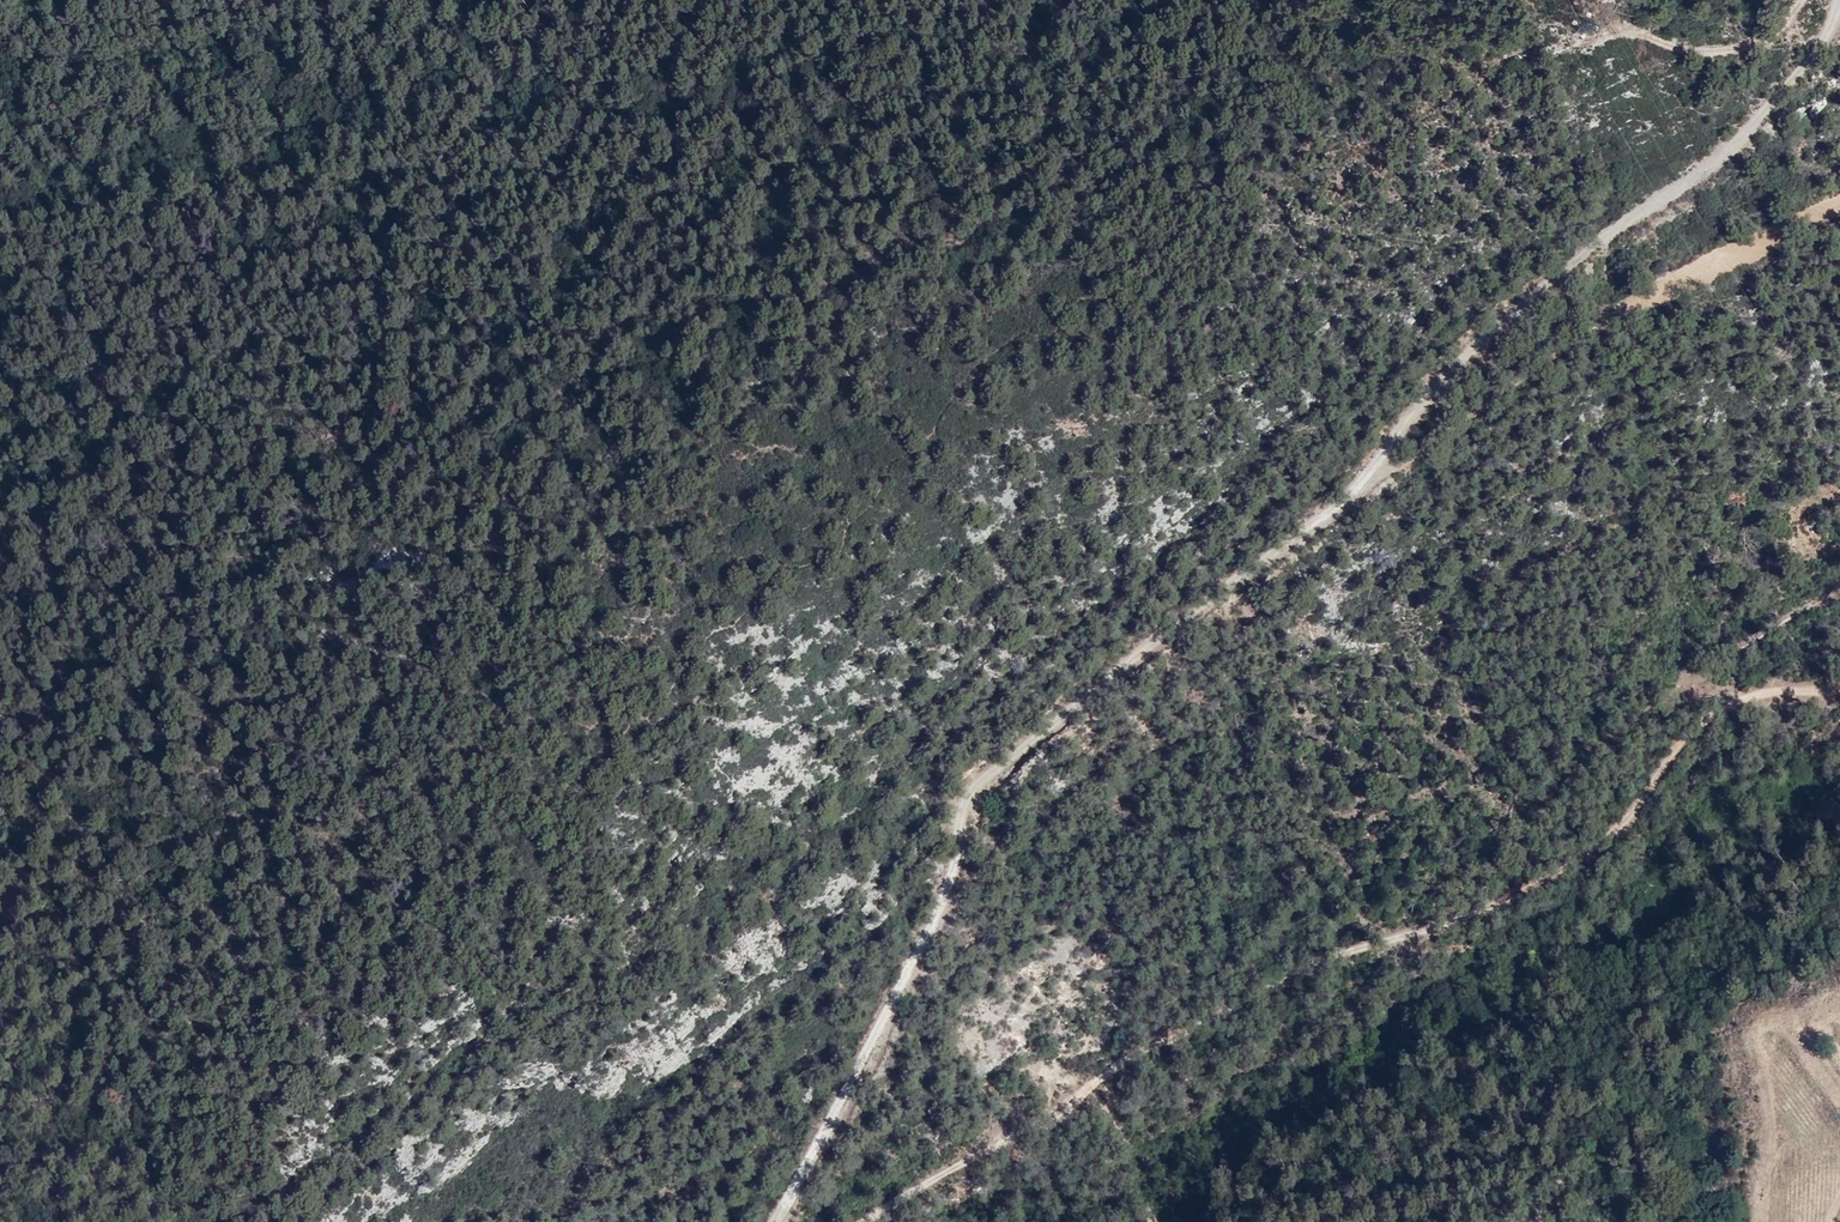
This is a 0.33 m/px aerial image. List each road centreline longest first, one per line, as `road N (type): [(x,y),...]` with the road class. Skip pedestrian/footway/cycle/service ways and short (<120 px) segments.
road 1 (track): [(777,1221),(882,1039),(959,867),(981,779),(1369,468),(1494,320),(1729,151),(1817,45),(1839,0)]
road 2 (track): [(863,1221),(1055,1114),(1107,1069),(1173,1034),(1382,938),(1427,929),(1537,885),(1637,811),(1690,733),(1736,698),(1763,689),(1839,689)]

